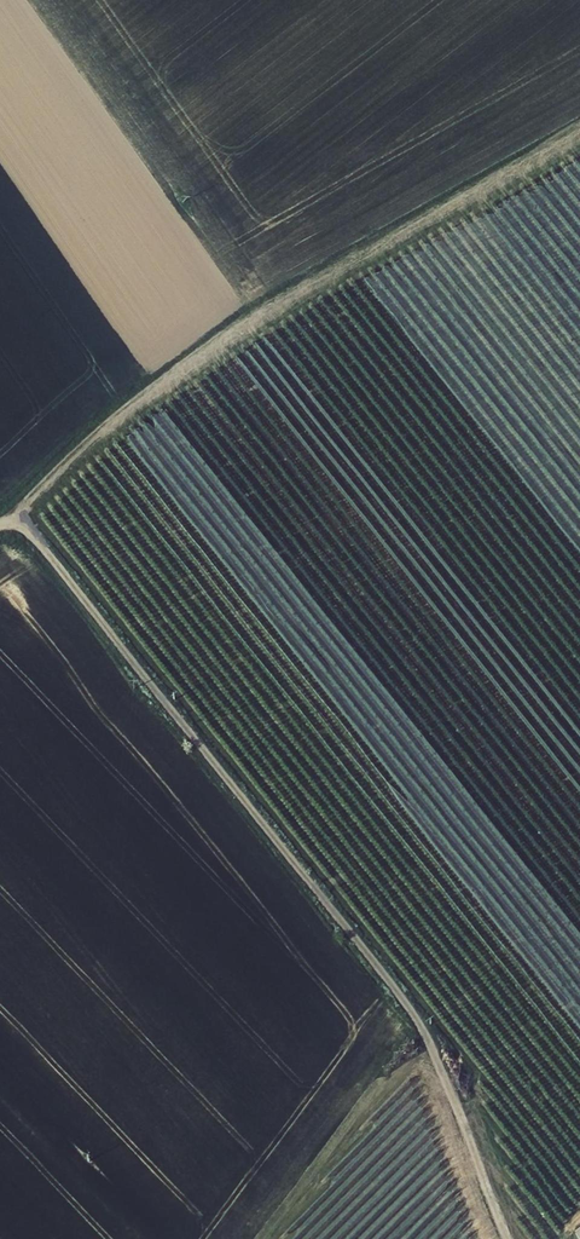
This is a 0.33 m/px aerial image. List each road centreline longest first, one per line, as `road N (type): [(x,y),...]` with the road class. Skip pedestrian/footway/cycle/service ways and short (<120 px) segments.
road 1 (unclassified): [(505,1238),(444,1072),(403,1001),(15,516),(0,524)]

